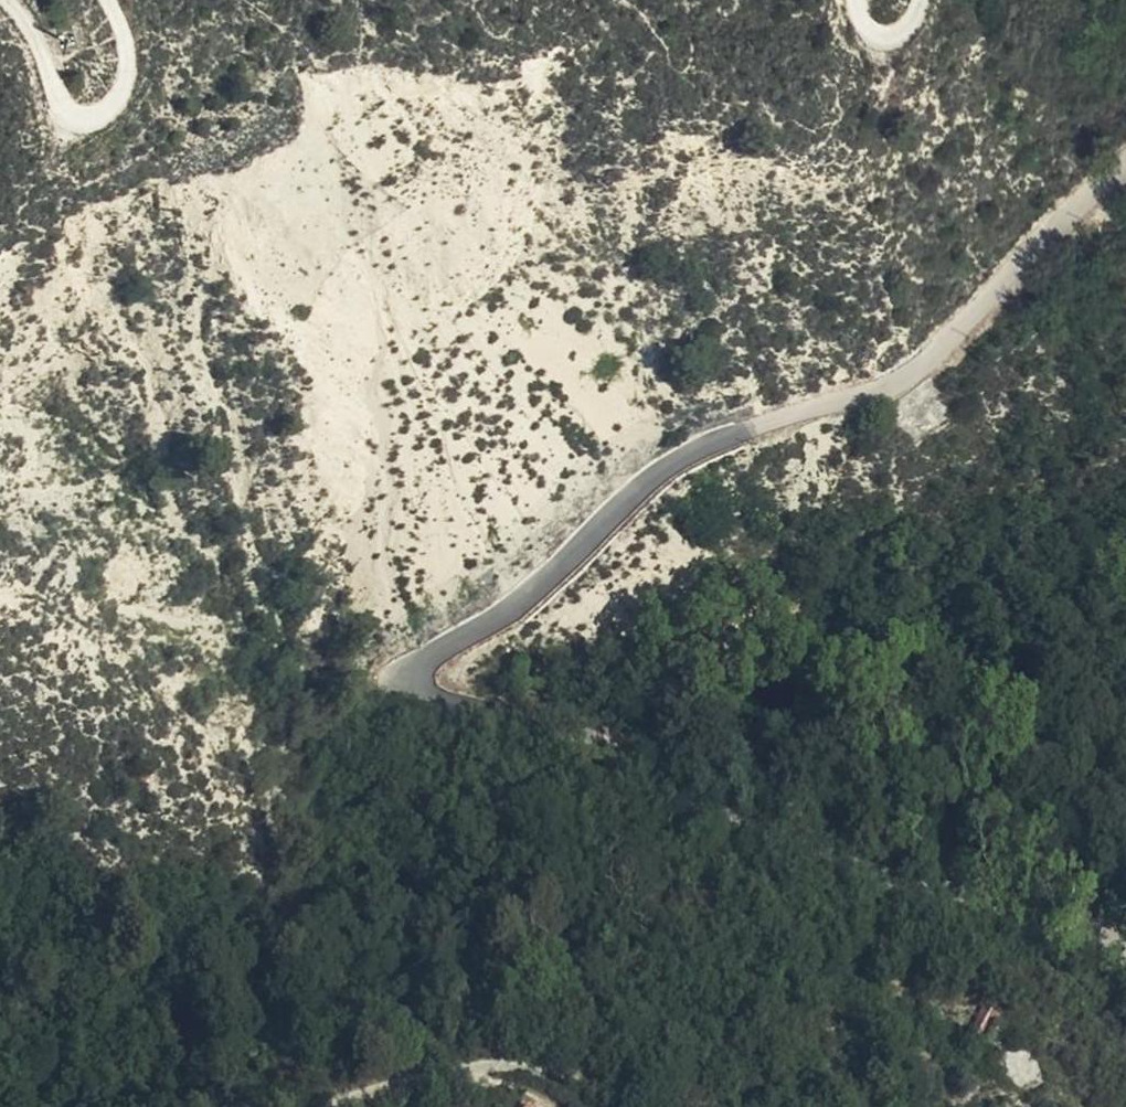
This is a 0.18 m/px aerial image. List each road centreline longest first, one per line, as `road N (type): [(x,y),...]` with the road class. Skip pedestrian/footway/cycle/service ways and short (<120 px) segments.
road 1 (unclassified): [(1125,954),(749,814),(556,719),(464,712),(426,696),(416,680),(426,660),(537,590),(610,513),(672,464),(754,428),(880,393),(968,333),(1079,206),(1125,170)]
road 2 (track): [(108,0),(121,21),(124,88),(105,128),(71,136),(44,39),(11,0)]
road 3 (track): [(919,0),(889,51),(855,0)]

